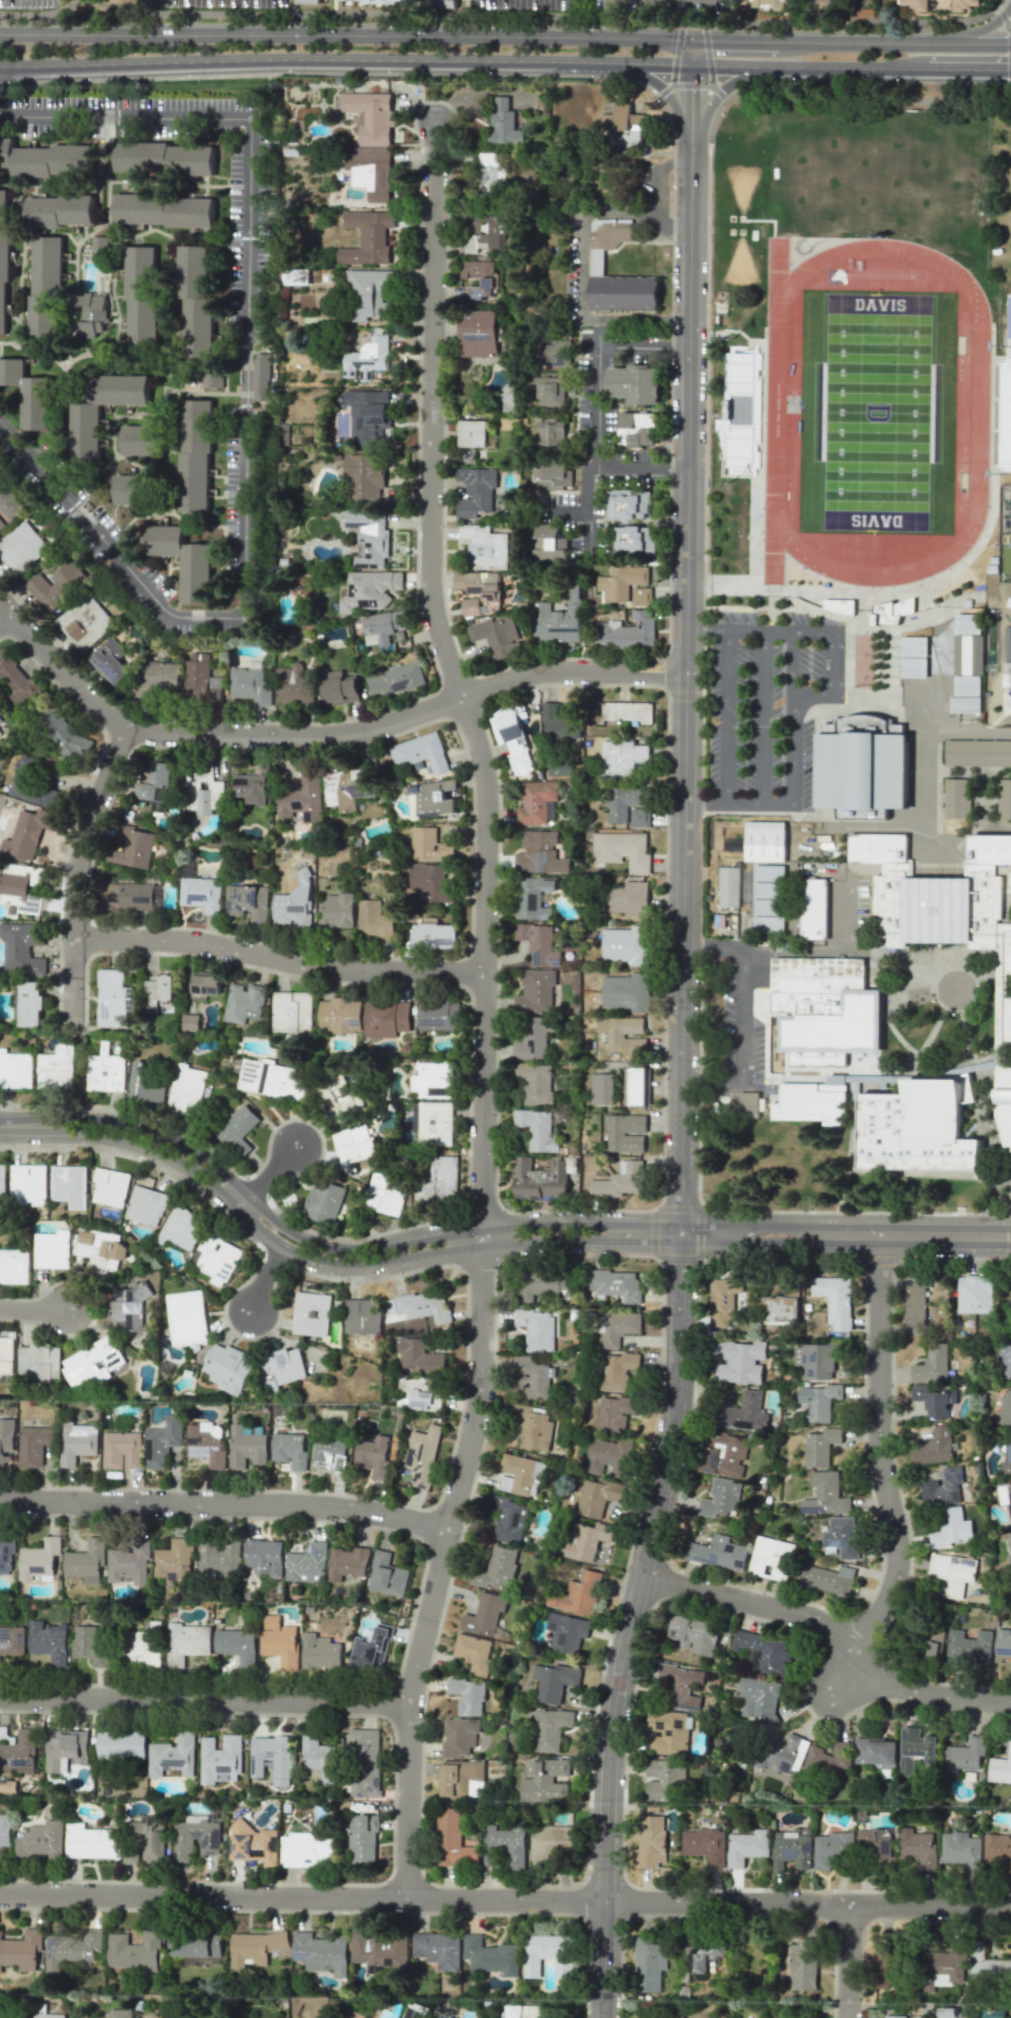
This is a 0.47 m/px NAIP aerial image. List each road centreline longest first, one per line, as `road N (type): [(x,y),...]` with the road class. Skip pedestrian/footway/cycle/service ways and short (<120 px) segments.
road 1 (tertiary): [(601,2017),(616,1685),(677,1383),(691,215)]
road 2 (residential): [(408,1899),(405,1705),(473,1409),(481,1248),(485,783),(459,698)]
road 3 (residential): [(1010,1909),(0,1893)]
road 4 (primary): [(0,68),(274,60),(693,64)]
road 5 (primary): [(692,39),(0,33)]
road 6 (residential): [(459,698),(431,598),(434,124)]
road 7 (residential): [(0,607),(77,690),(126,727),(326,736),(459,698)]
road 8 (tertiary): [(233,1205),(279,1247),(354,1268),(515,1243),(653,1241),(680,1233)]
road 9 (residential): [(445,1527),(305,1506),(0,1502)]
road 10 (residential): [(853,1668),(896,1578),(876,1407),(878,1235)]
road 11 (tertiary): [(680,1233),(653,1224),(518,1224),(340,1248),(312,1243),(262,1212)]
road 12 (residential): [(482,973),(336,970),(212,942),(73,938)]
road 13 (residential): [(405,1705),(0,1698)]
road 14 (residential): [(1010,1703),(944,1698),(853,1668),(814,1620),(640,1575)]
road 15 (tertiary): [(1010,1236),(680,1233)]
road 16 (residential): [(71,997),(77,864),(126,727)]
road 17 (tertiary): [(244,1196),(193,1151),(155,1133),(80,1114),(0,1120)]
road 18 (tertiary): [(0,1130),(124,1140),(193,1170),(233,1205)]
road 19 (primary): [(1010,45),(775,40)]
road 20 (primary): [(693,64),(926,67)]
road 21 (residential): [(459,698),(523,673),(687,679)]
road 22 (primary): [(592,63),(664,90),(692,158)]
road 23 (primary): [(692,158),(715,96),(733,81),(781,67)]

